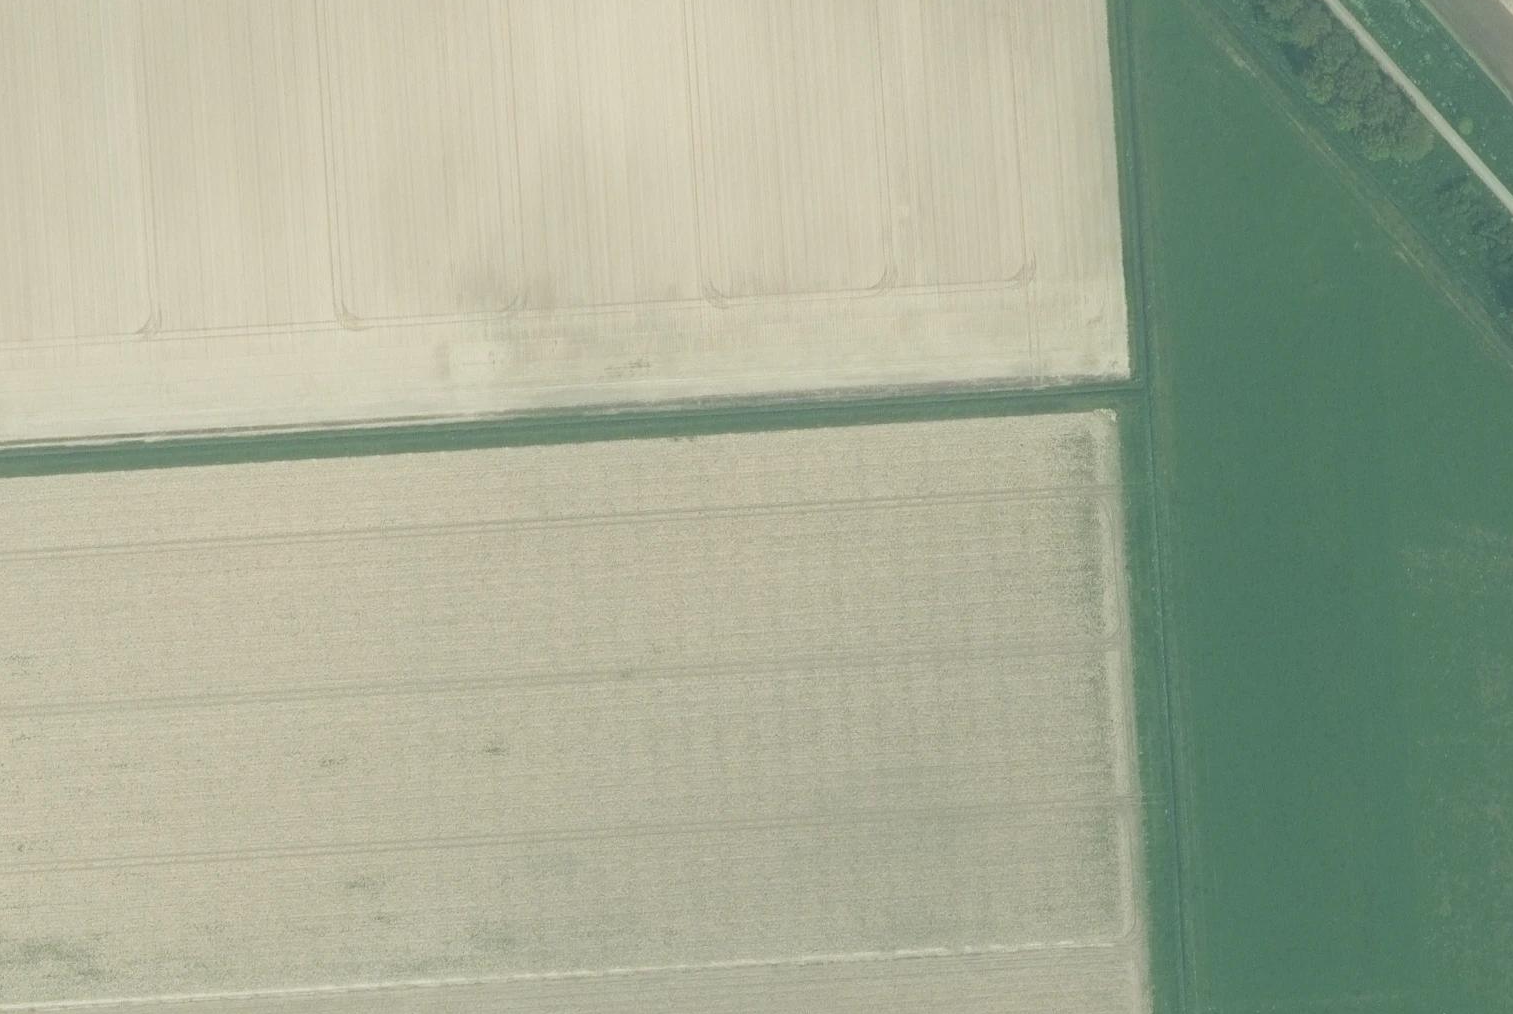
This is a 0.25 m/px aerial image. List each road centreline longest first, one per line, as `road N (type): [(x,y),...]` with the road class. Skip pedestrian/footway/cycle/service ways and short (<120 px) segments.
road 1 (unclassified): [(1512,206),(1331,0)]

